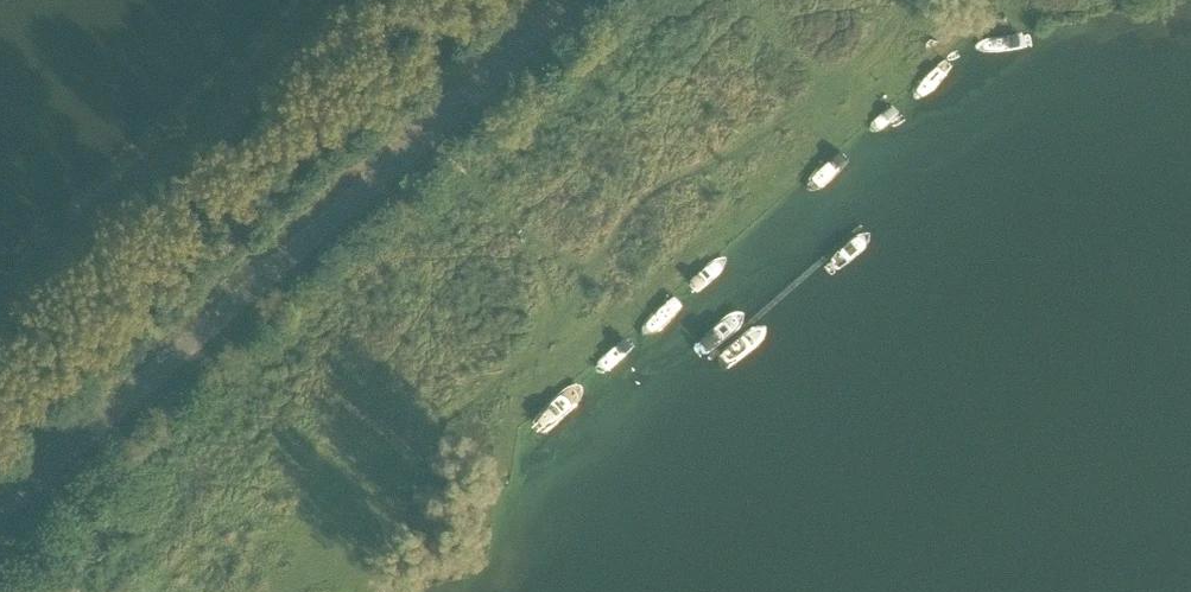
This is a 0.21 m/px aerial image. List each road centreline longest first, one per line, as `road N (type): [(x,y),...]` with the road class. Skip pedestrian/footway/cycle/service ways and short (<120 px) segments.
road 1 (unclassified): [(0,508),(581,0)]

